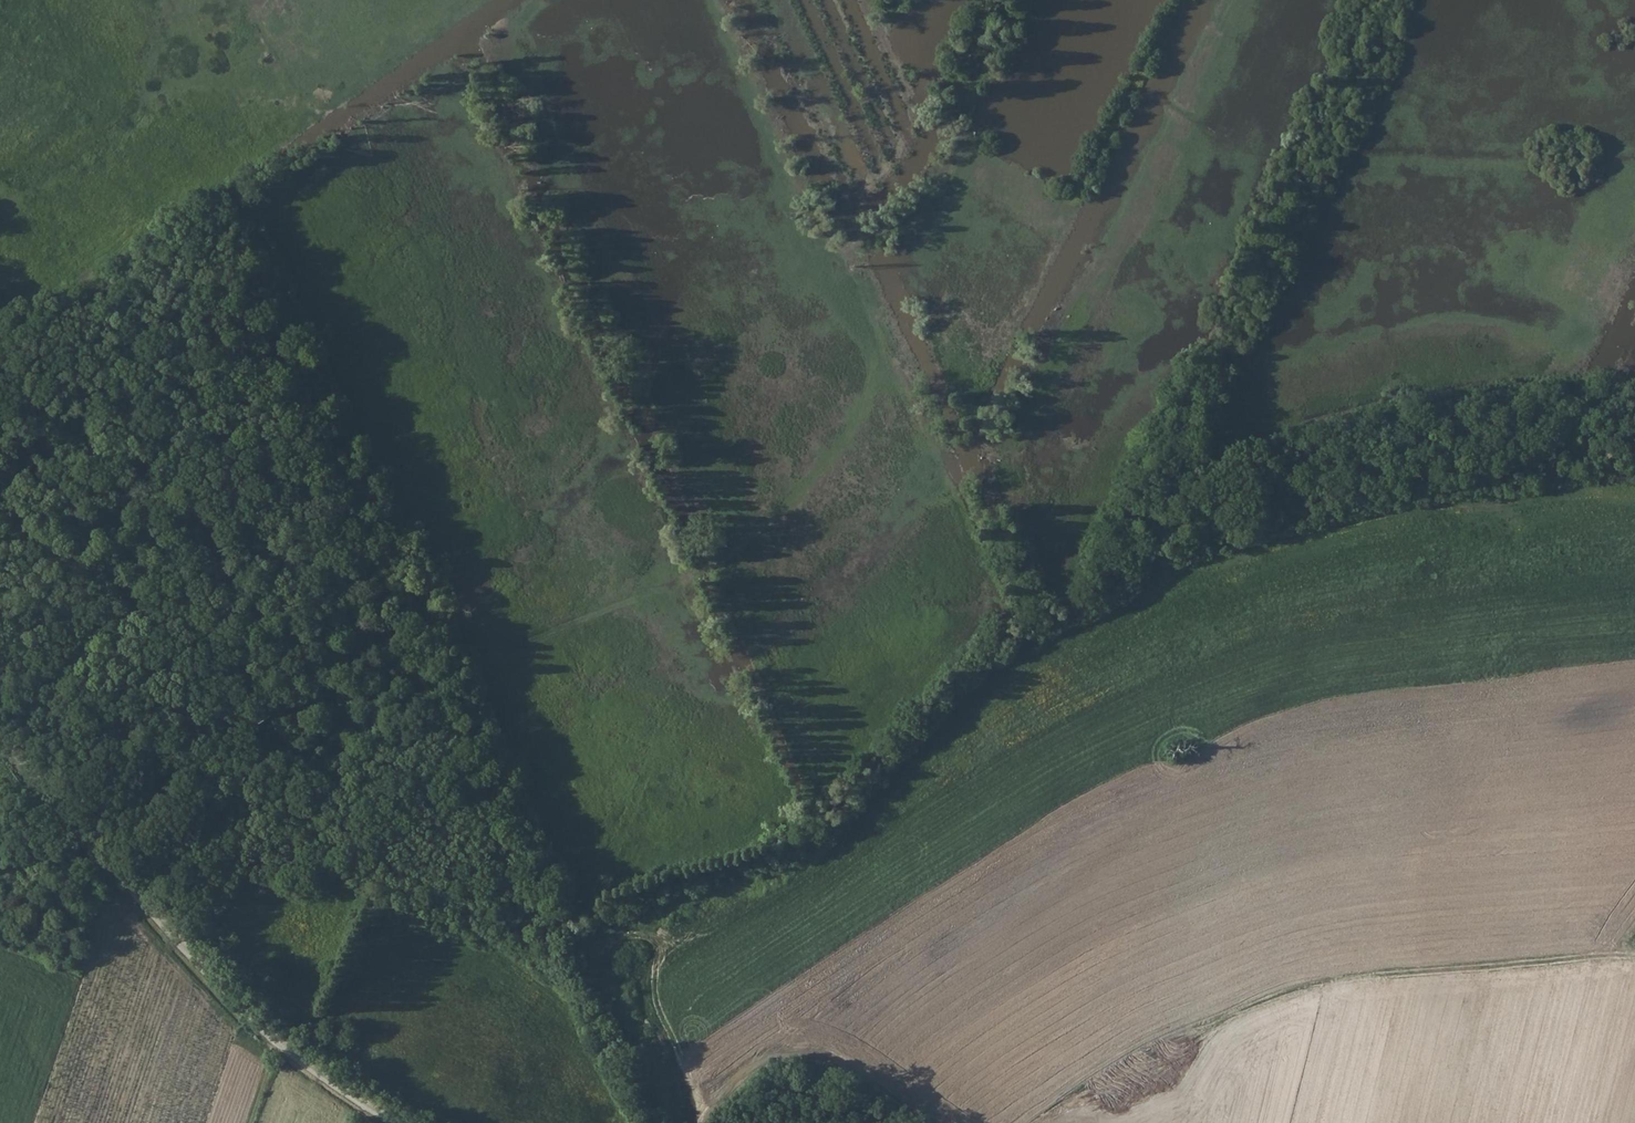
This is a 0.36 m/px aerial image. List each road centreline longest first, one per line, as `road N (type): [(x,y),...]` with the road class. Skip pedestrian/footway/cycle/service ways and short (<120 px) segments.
road 1 (unclassified): [(388,1122),(291,1057),(242,1012),(0,730)]
road 2 (track): [(712,1122),(786,1057),(804,1057),(825,1060),(922,1122)]
road 3 (track): [(1447,967),(1634,952)]

